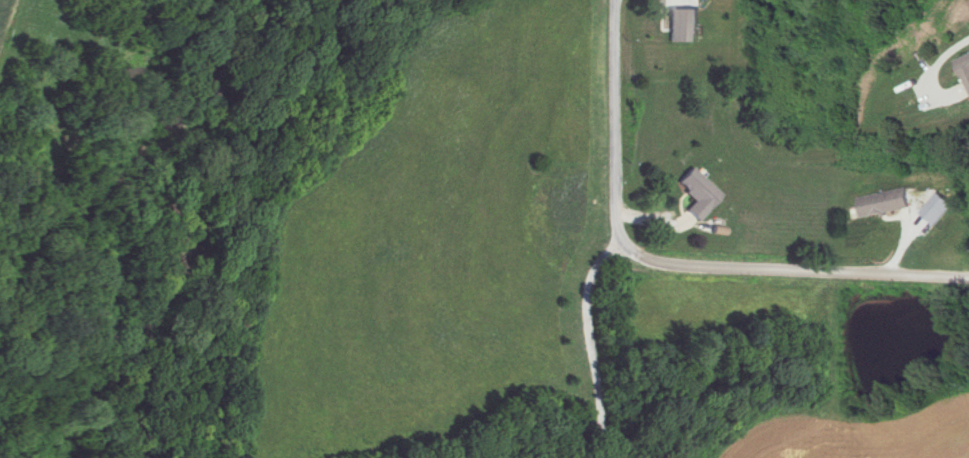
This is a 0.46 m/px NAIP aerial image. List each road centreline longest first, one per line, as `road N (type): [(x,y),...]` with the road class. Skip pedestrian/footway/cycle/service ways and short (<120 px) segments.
road 1 (residential): [(622,0),(620,228),(640,261),(968,271)]

